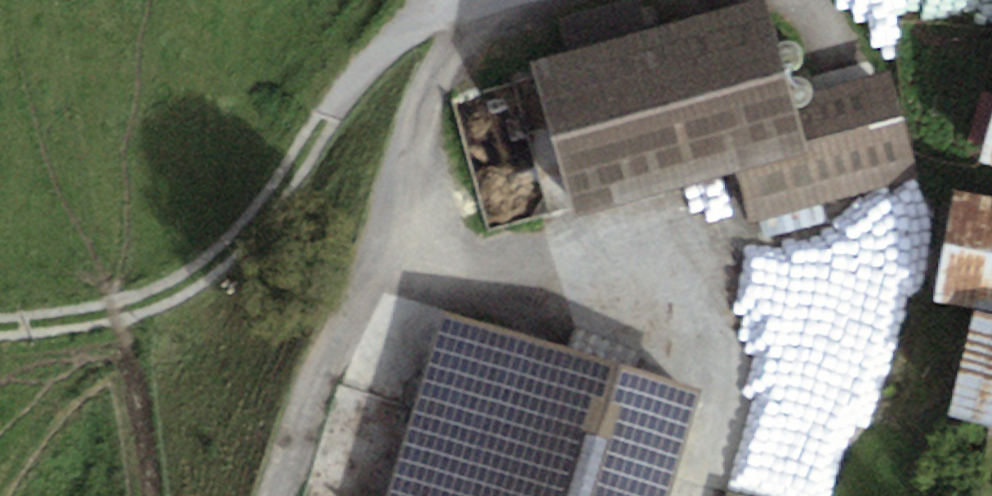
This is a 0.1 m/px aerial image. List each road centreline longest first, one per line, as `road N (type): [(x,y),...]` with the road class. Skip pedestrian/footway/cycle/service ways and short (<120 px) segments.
road 1 (track): [(0,330),(150,302),(196,276),(237,245),(378,51),(413,22),(462,0)]
road 2 (track): [(366,286),(435,71),(478,0)]

